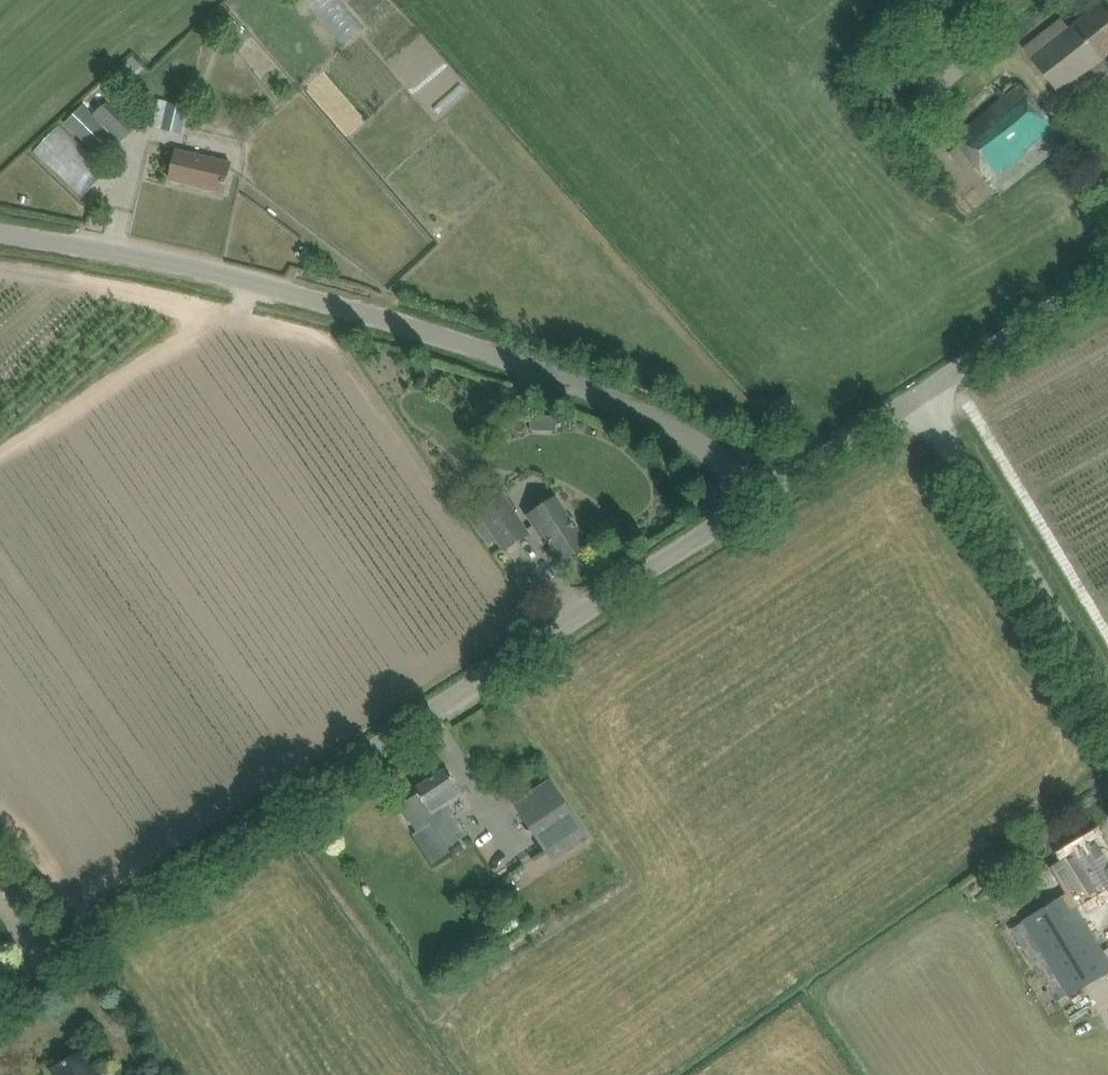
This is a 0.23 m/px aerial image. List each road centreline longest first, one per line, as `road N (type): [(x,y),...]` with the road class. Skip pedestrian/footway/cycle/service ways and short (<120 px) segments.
road 1 (unclassified): [(0,1010),(759,506)]
road 2 (unclassified): [(759,506),(720,457),(549,373),(177,261),(0,232)]
road 3 (unclassified): [(1107,705),(932,410)]
road 4 (unclassified): [(932,410),(1107,292)]
road 5 (unclassified): [(759,506),(932,410)]

